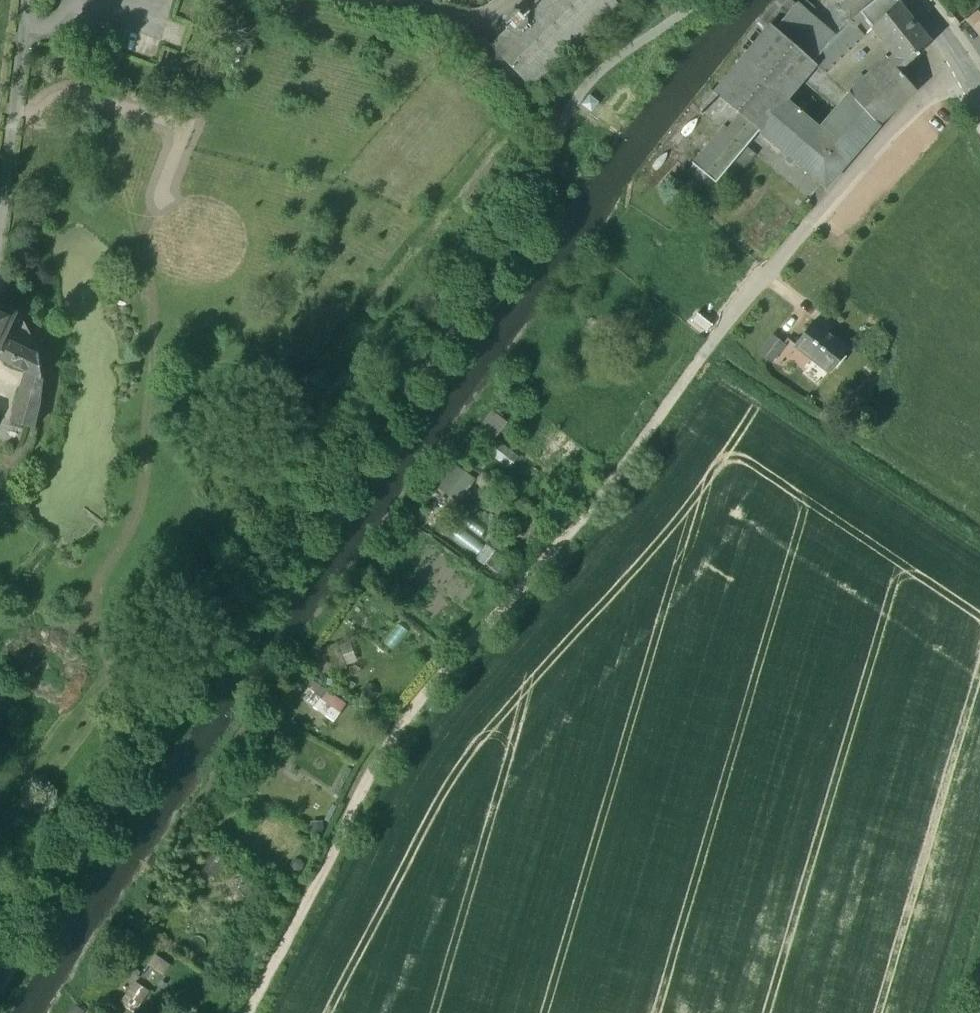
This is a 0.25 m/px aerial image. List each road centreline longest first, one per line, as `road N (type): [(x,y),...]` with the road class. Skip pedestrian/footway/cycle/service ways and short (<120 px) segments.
road 1 (track): [(1,1012),(282,557),(538,202),(578,94),(702,0)]
road 2 (track): [(246,1012),(400,720),(619,471),(714,341)]
road 3 (residential): [(714,341),(895,127),(965,72)]

